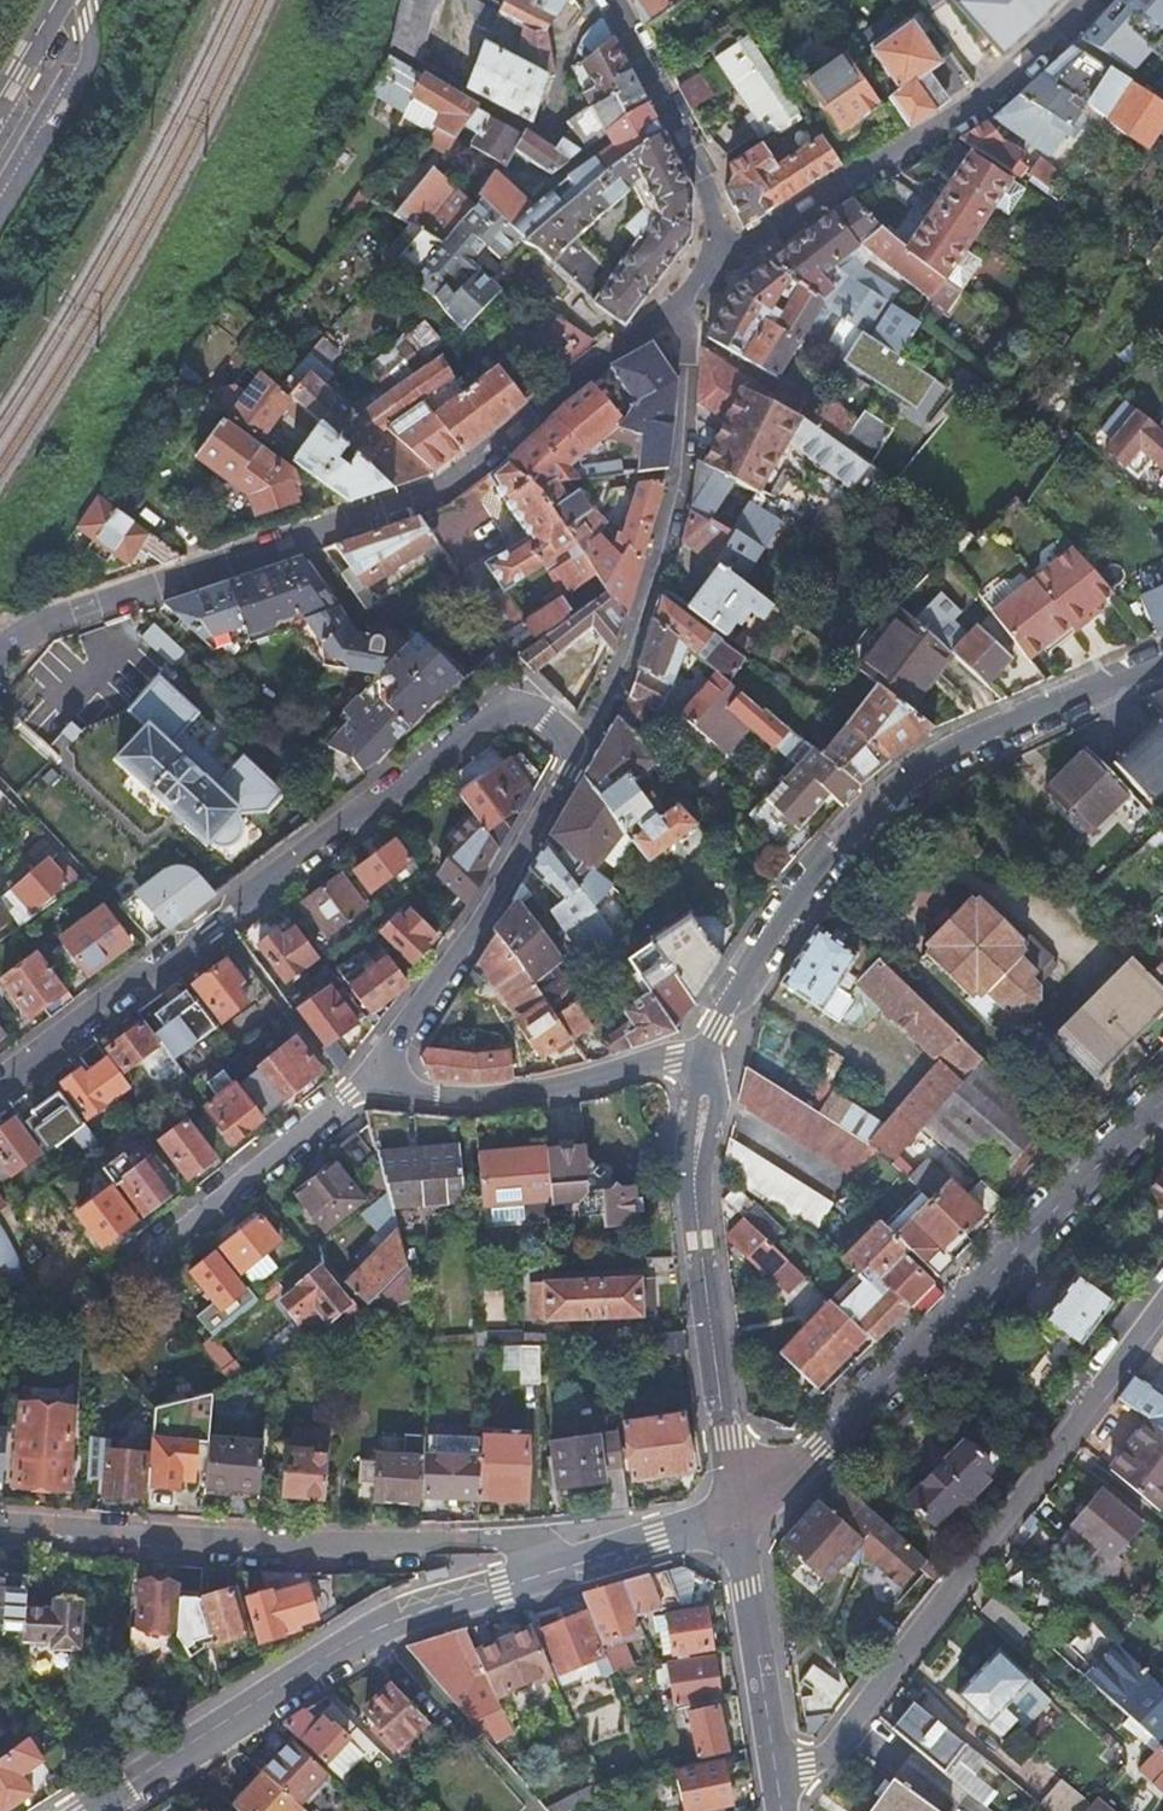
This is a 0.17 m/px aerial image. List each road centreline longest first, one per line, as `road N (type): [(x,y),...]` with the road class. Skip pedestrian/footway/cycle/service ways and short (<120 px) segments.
road 1 (residential): [(0,650),(32,630),(446,484),(683,289)]
road 2 (residential): [(573,752),(560,728),(508,709),(0,1082)]
road 3 (residential): [(1162,657),(950,744),(862,820),(733,1006),(707,1060)]
road 4 (residential): [(1162,1299),(831,1755),(776,1770)]
road 5 (residential): [(736,1523),(1162,1106)]
road 6 (residential): [(552,1572),(545,1546),(522,1538),(316,1546),(0,1528)]
road 7 (tertiary): [(552,1572),(389,1620),(84,1810)]
road 8 (residential): [(683,289),(686,453),(670,530),(615,691),(573,752)]
road 9 (residential): [(707,1060),(696,1207),(736,1523)]
road 10 (residential): [(714,265),(740,259),(987,101),(1082,0)]
road 11 (residential): [(376,1079),(573,752)]
road 12 (residential): [(707,1060),(460,1100),(392,1092),(376,1079)]
road 13 (residential): [(376,1079),(135,1265)]
road 14 (residential): [(714,265),(721,234),(704,181),(615,0)]
road 15 (tertiary): [(736,1523),(776,1770)]
road 16 (tertiary): [(736,1523),(552,1572)]
road 17 (residential): [(0,105),(60,0)]

